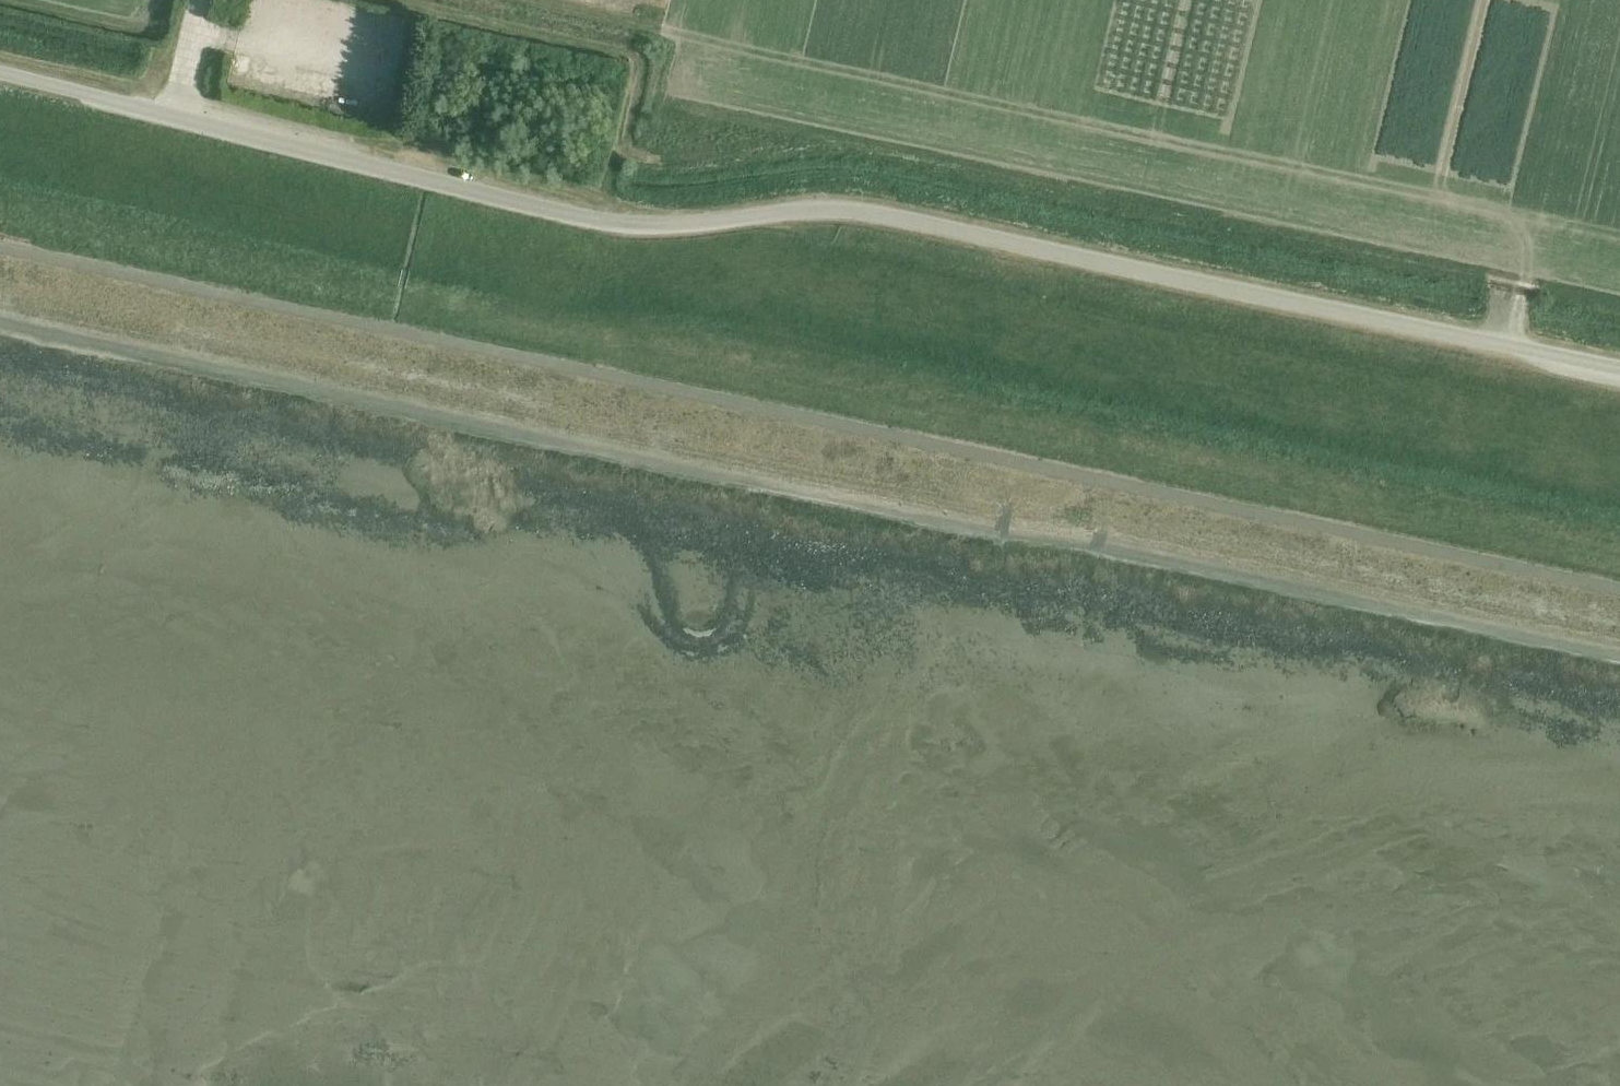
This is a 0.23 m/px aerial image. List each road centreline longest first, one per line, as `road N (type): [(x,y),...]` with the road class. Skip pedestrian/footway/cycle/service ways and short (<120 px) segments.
road 1 (unclassified): [(1619,369),(864,212),(813,209),(647,227),(588,219),(0,72)]

